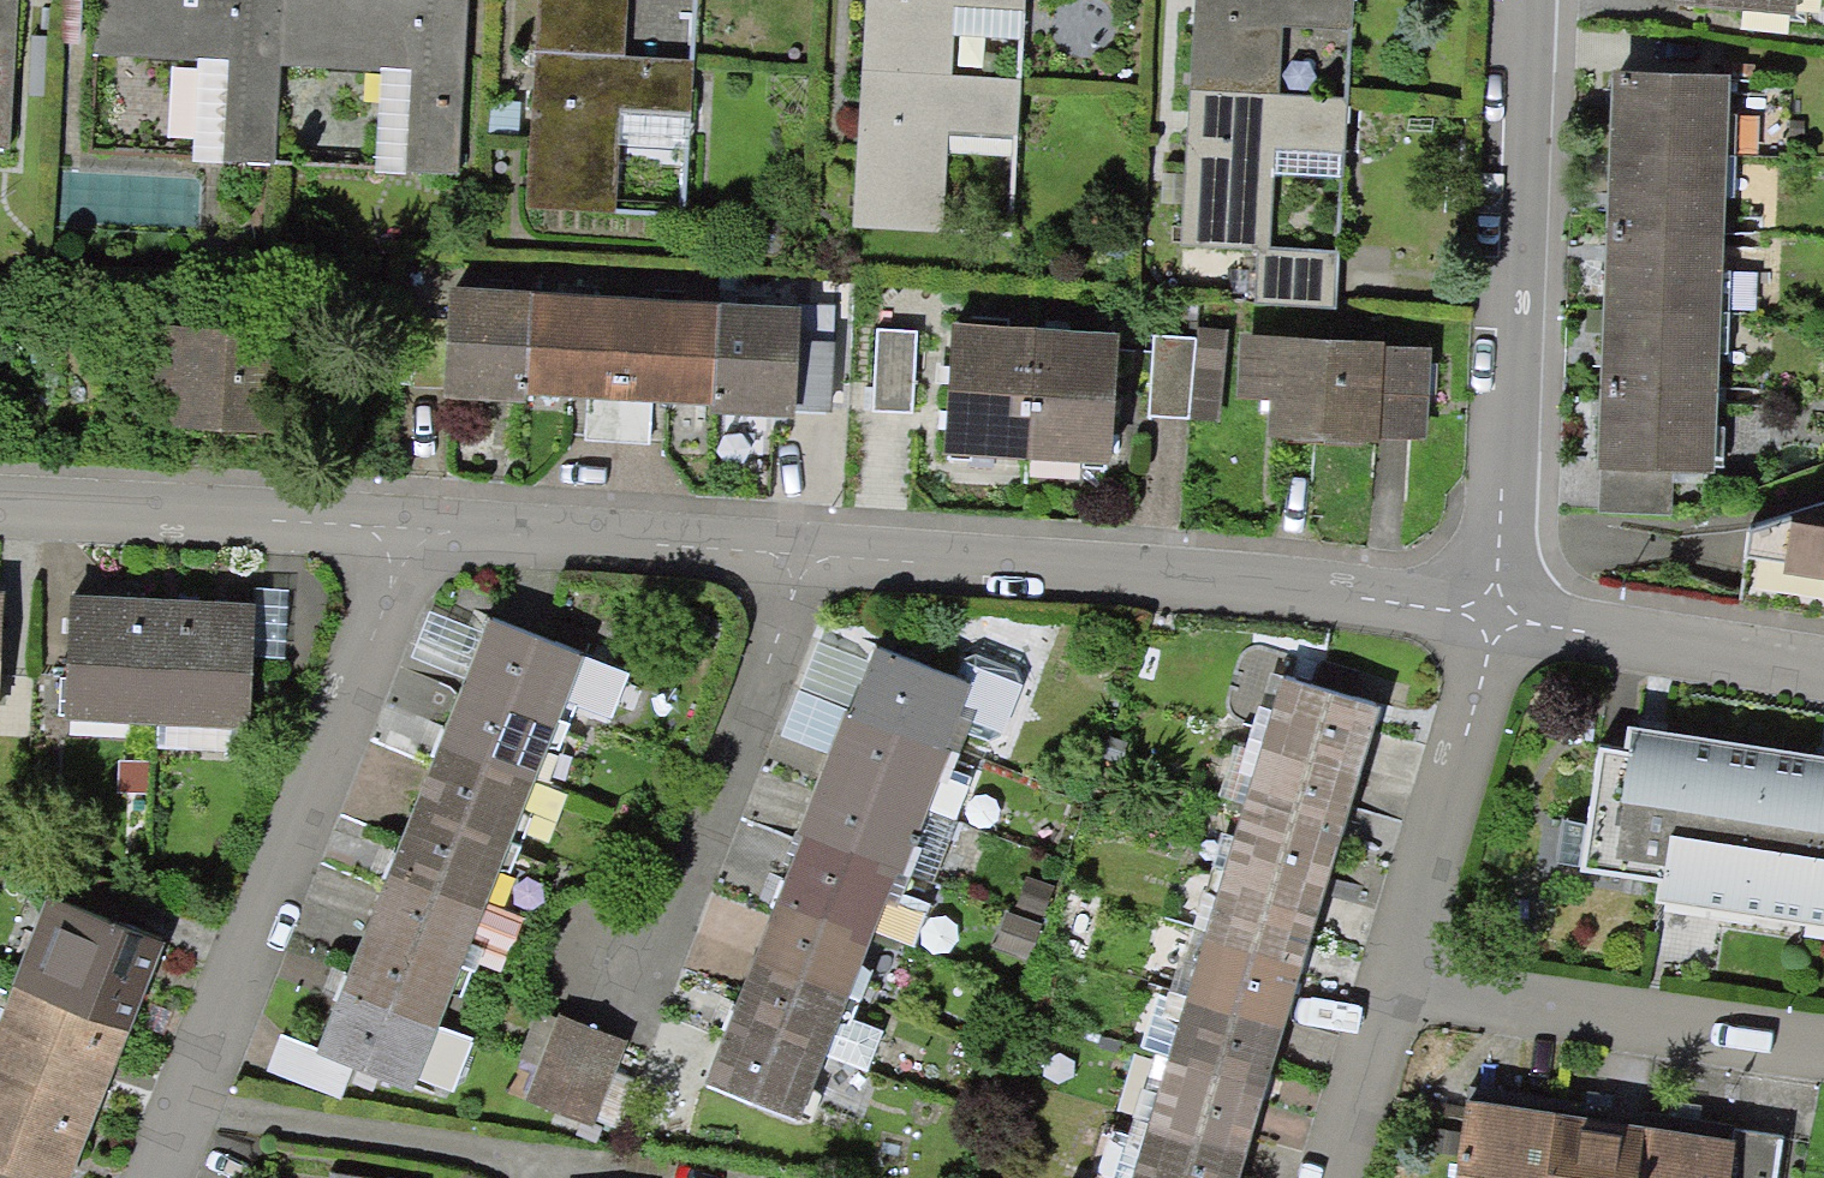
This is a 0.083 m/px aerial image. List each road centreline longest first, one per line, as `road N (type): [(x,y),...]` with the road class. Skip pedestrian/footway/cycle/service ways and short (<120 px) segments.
road 1 (residential): [(415,529),(1482,609)]
road 2 (residential): [(158,1177),(415,529)]
road 3 (residential): [(1513,0),(1482,609)]
road 4 (residential): [(1823,1054),(1384,990)]
road 5 (residential): [(0,510),(415,529)]
road 6 (residential): [(1482,609),(1384,990)]
road 7 (residential): [(1482,609),(1823,668)]
road 8 (residential): [(1384,990),(1331,1177)]

